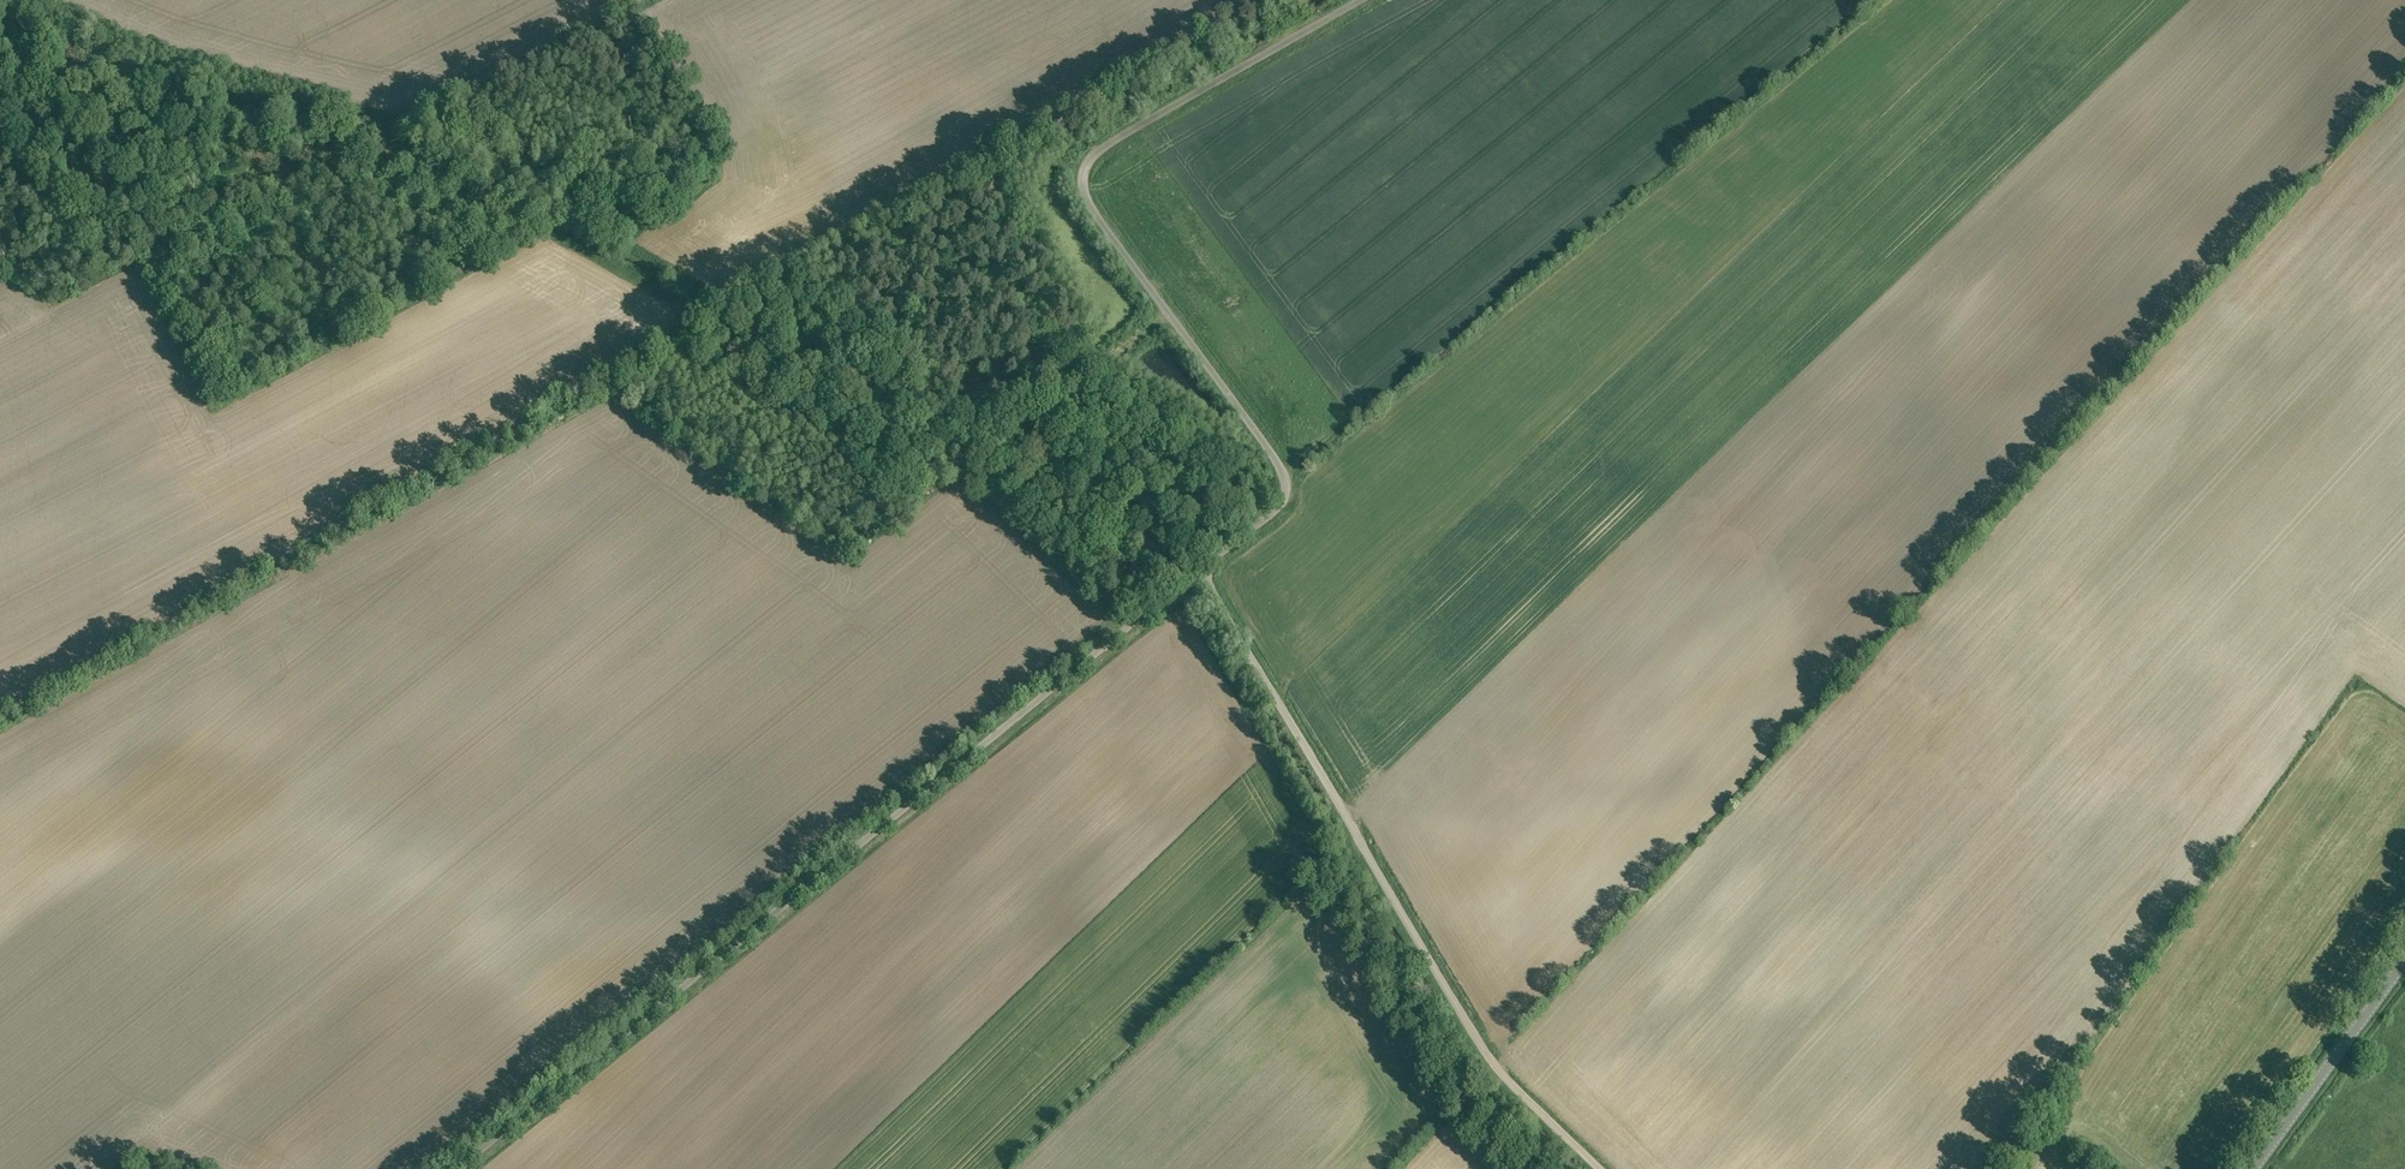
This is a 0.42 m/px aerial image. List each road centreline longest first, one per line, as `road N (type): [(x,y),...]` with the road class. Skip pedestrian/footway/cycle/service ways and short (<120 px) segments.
road 1 (residential): [(441,1168),(1194,568)]
road 2 (residential): [(1194,568),(1279,506),(1281,472),(1118,248),(1083,183),(1098,152),(1115,141),(1362,0)]
road 3 (residential): [(1589,1168),(1501,1087),(1194,568)]
road 4 (secondary): [(2251,1168),(2404,959)]

